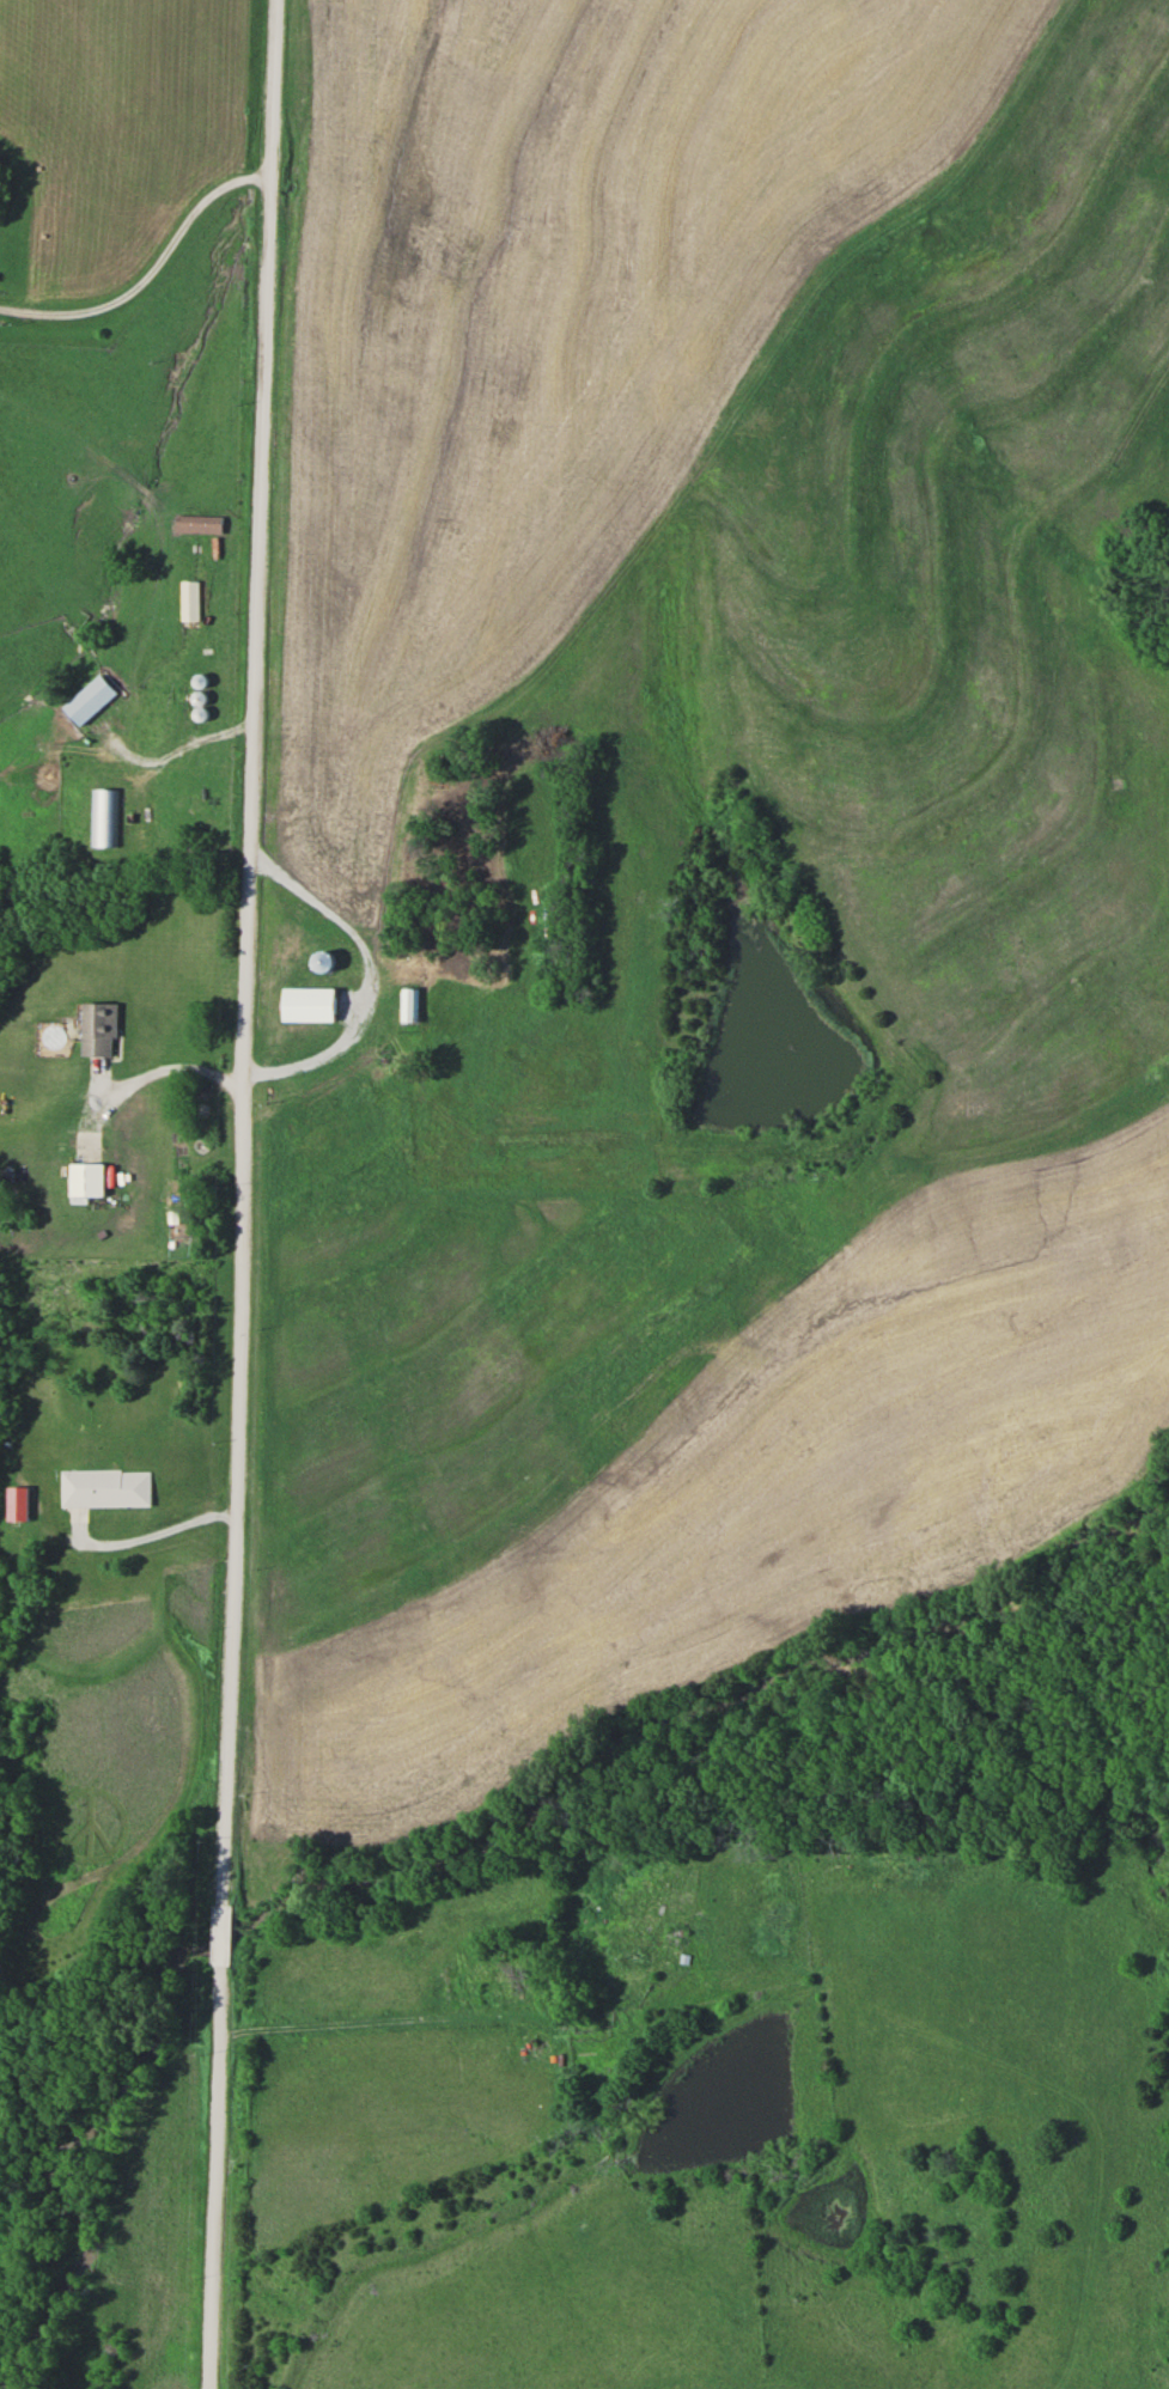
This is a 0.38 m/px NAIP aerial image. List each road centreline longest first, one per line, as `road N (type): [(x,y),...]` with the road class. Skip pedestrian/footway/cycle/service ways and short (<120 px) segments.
road 1 (residential): [(210,2388),(273,0)]

